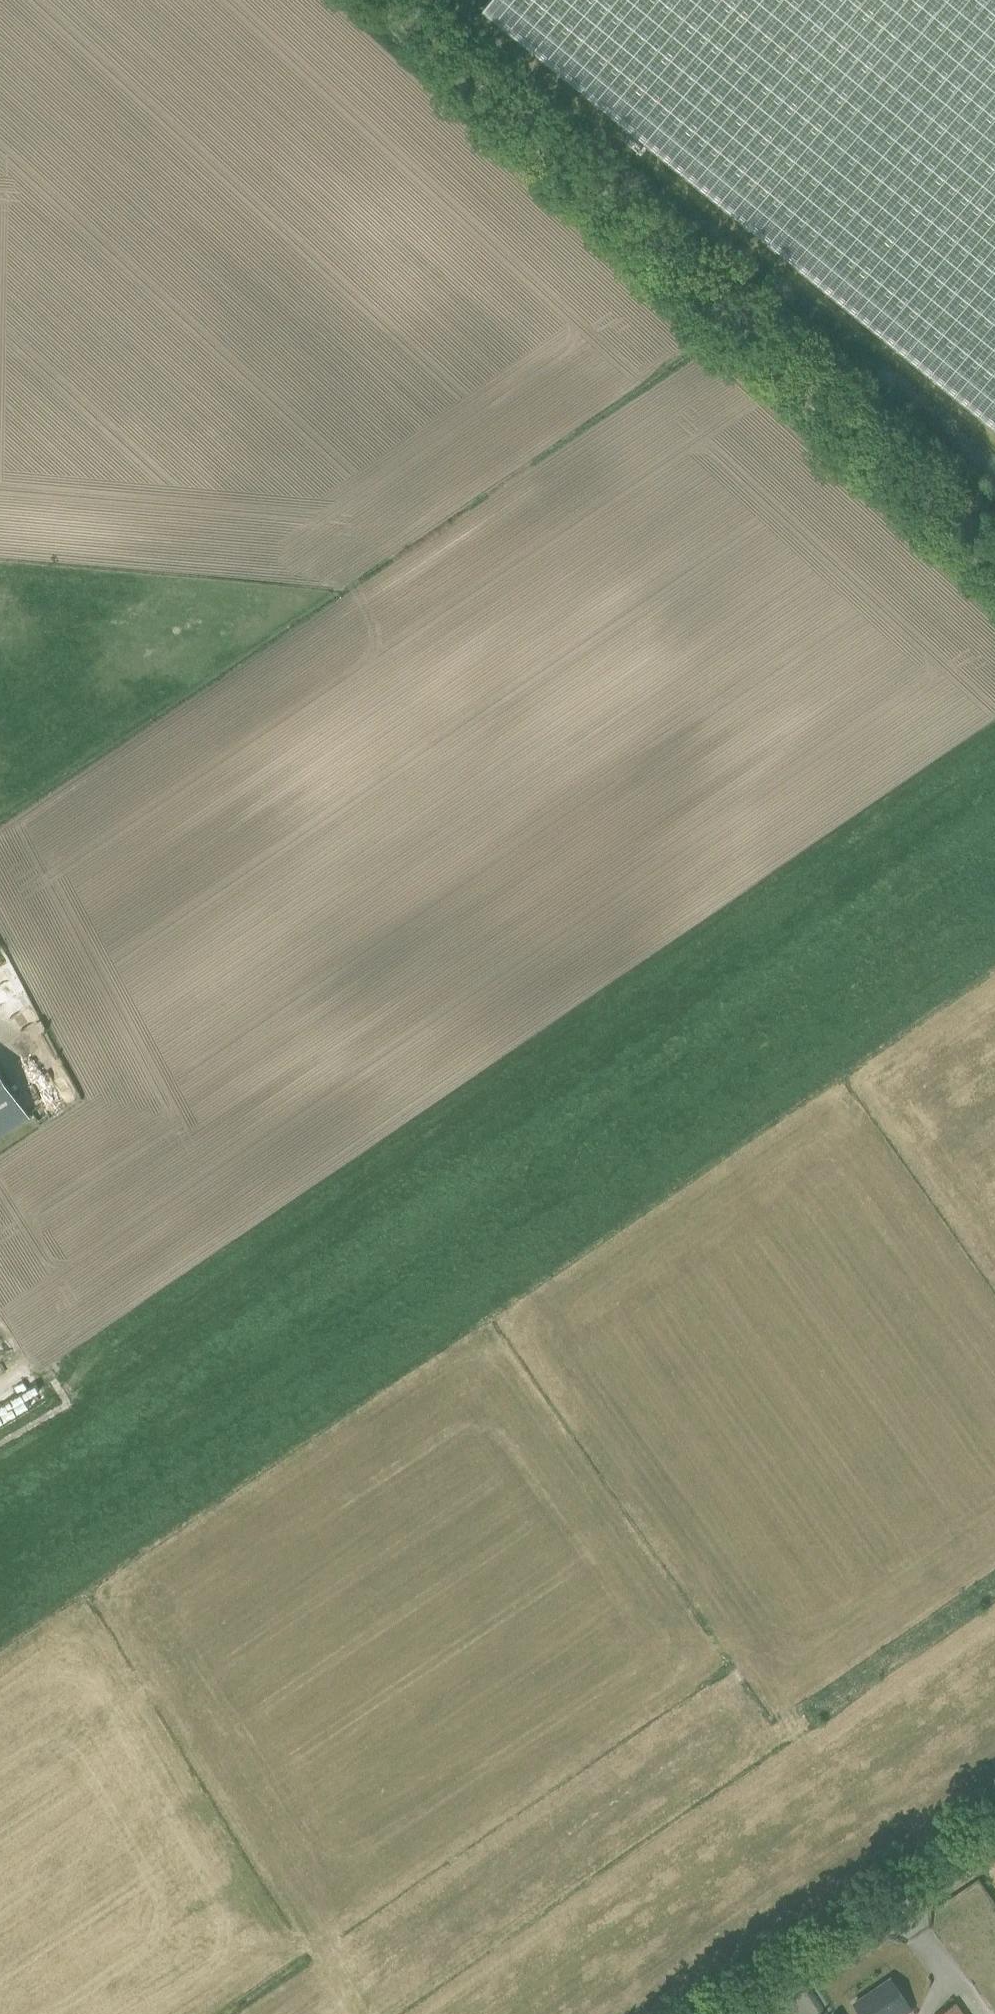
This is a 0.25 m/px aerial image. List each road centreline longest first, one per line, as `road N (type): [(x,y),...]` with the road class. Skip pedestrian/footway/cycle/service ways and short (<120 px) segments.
road 1 (unclassified): [(994,545),(414,0)]
road 2 (residential): [(732,2013),(994,1831)]

